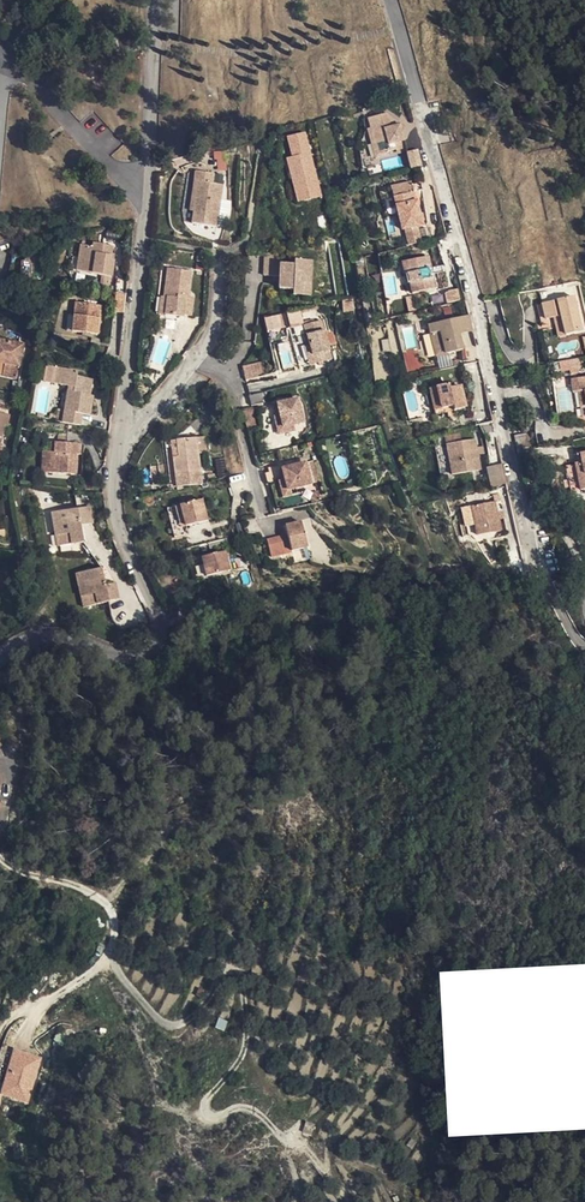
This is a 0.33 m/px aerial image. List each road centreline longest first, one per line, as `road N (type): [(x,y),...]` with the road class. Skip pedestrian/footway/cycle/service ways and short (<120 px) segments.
road 1 (residential): [(388,0),(480,335),(530,572)]
road 2 (residential): [(0,660),(22,644),(58,639),(142,655),(161,644),(163,623),(122,529),(121,427)]
road 3 (residential): [(121,427),(140,424),(189,363),(206,356),(234,383),(264,519)]
road 4 (residential): [(121,427),(148,192)]
road 5 (residential): [(148,192),(117,171),(7,55)]
road 6 (residential): [(148,192),(157,0)]

